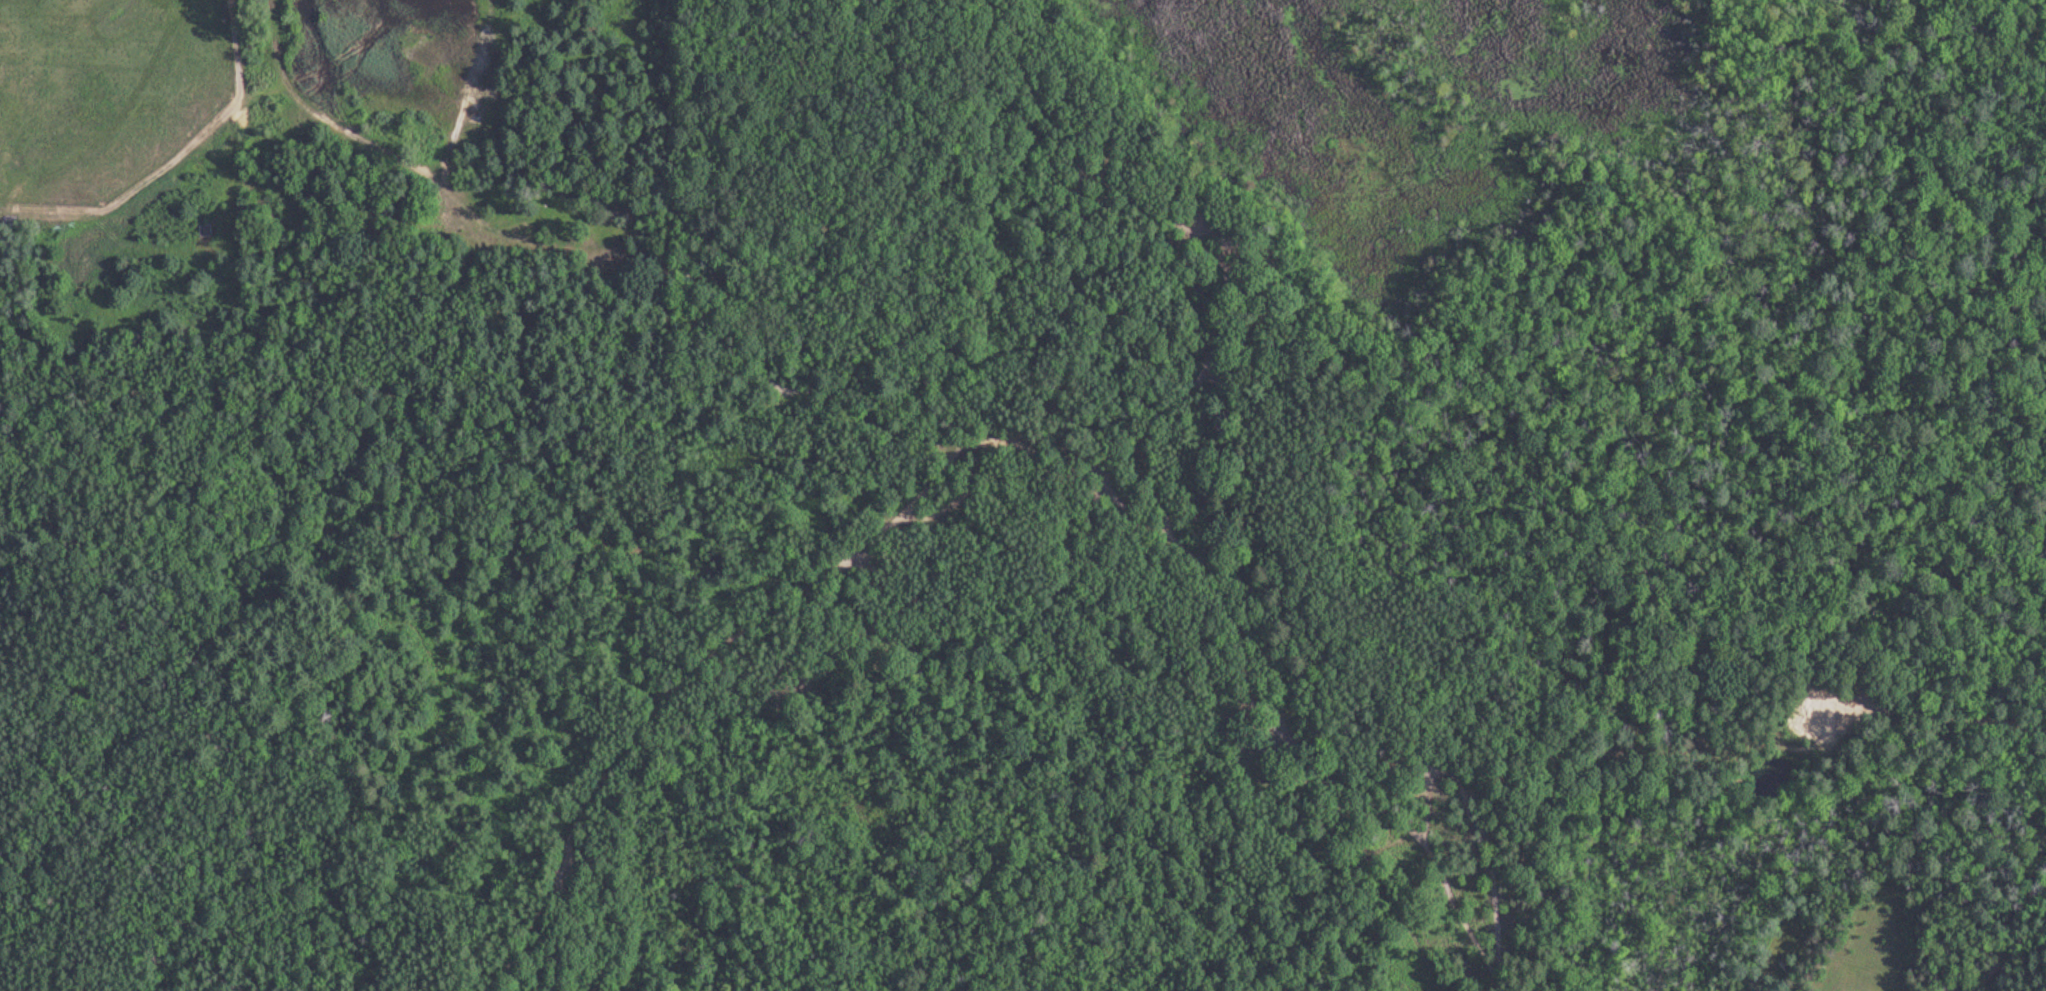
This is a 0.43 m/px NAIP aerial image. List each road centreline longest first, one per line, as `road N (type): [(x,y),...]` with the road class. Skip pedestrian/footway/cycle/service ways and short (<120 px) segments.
road 1 (residential): [(359,137),(470,233),(537,269),(731,307),(787,398),(1096,500),(1159,537),(1233,640),(1360,862),(1407,912),(1441,990)]
road 2 (residential): [(950,451),(922,520),(794,629),(704,664),(667,692),(590,794),(556,863),(528,950),(487,990)]
road 3 (residential): [(1333,811),(1388,794),(1585,788),(1736,765),(1899,722),(1965,726),(2045,753)]

